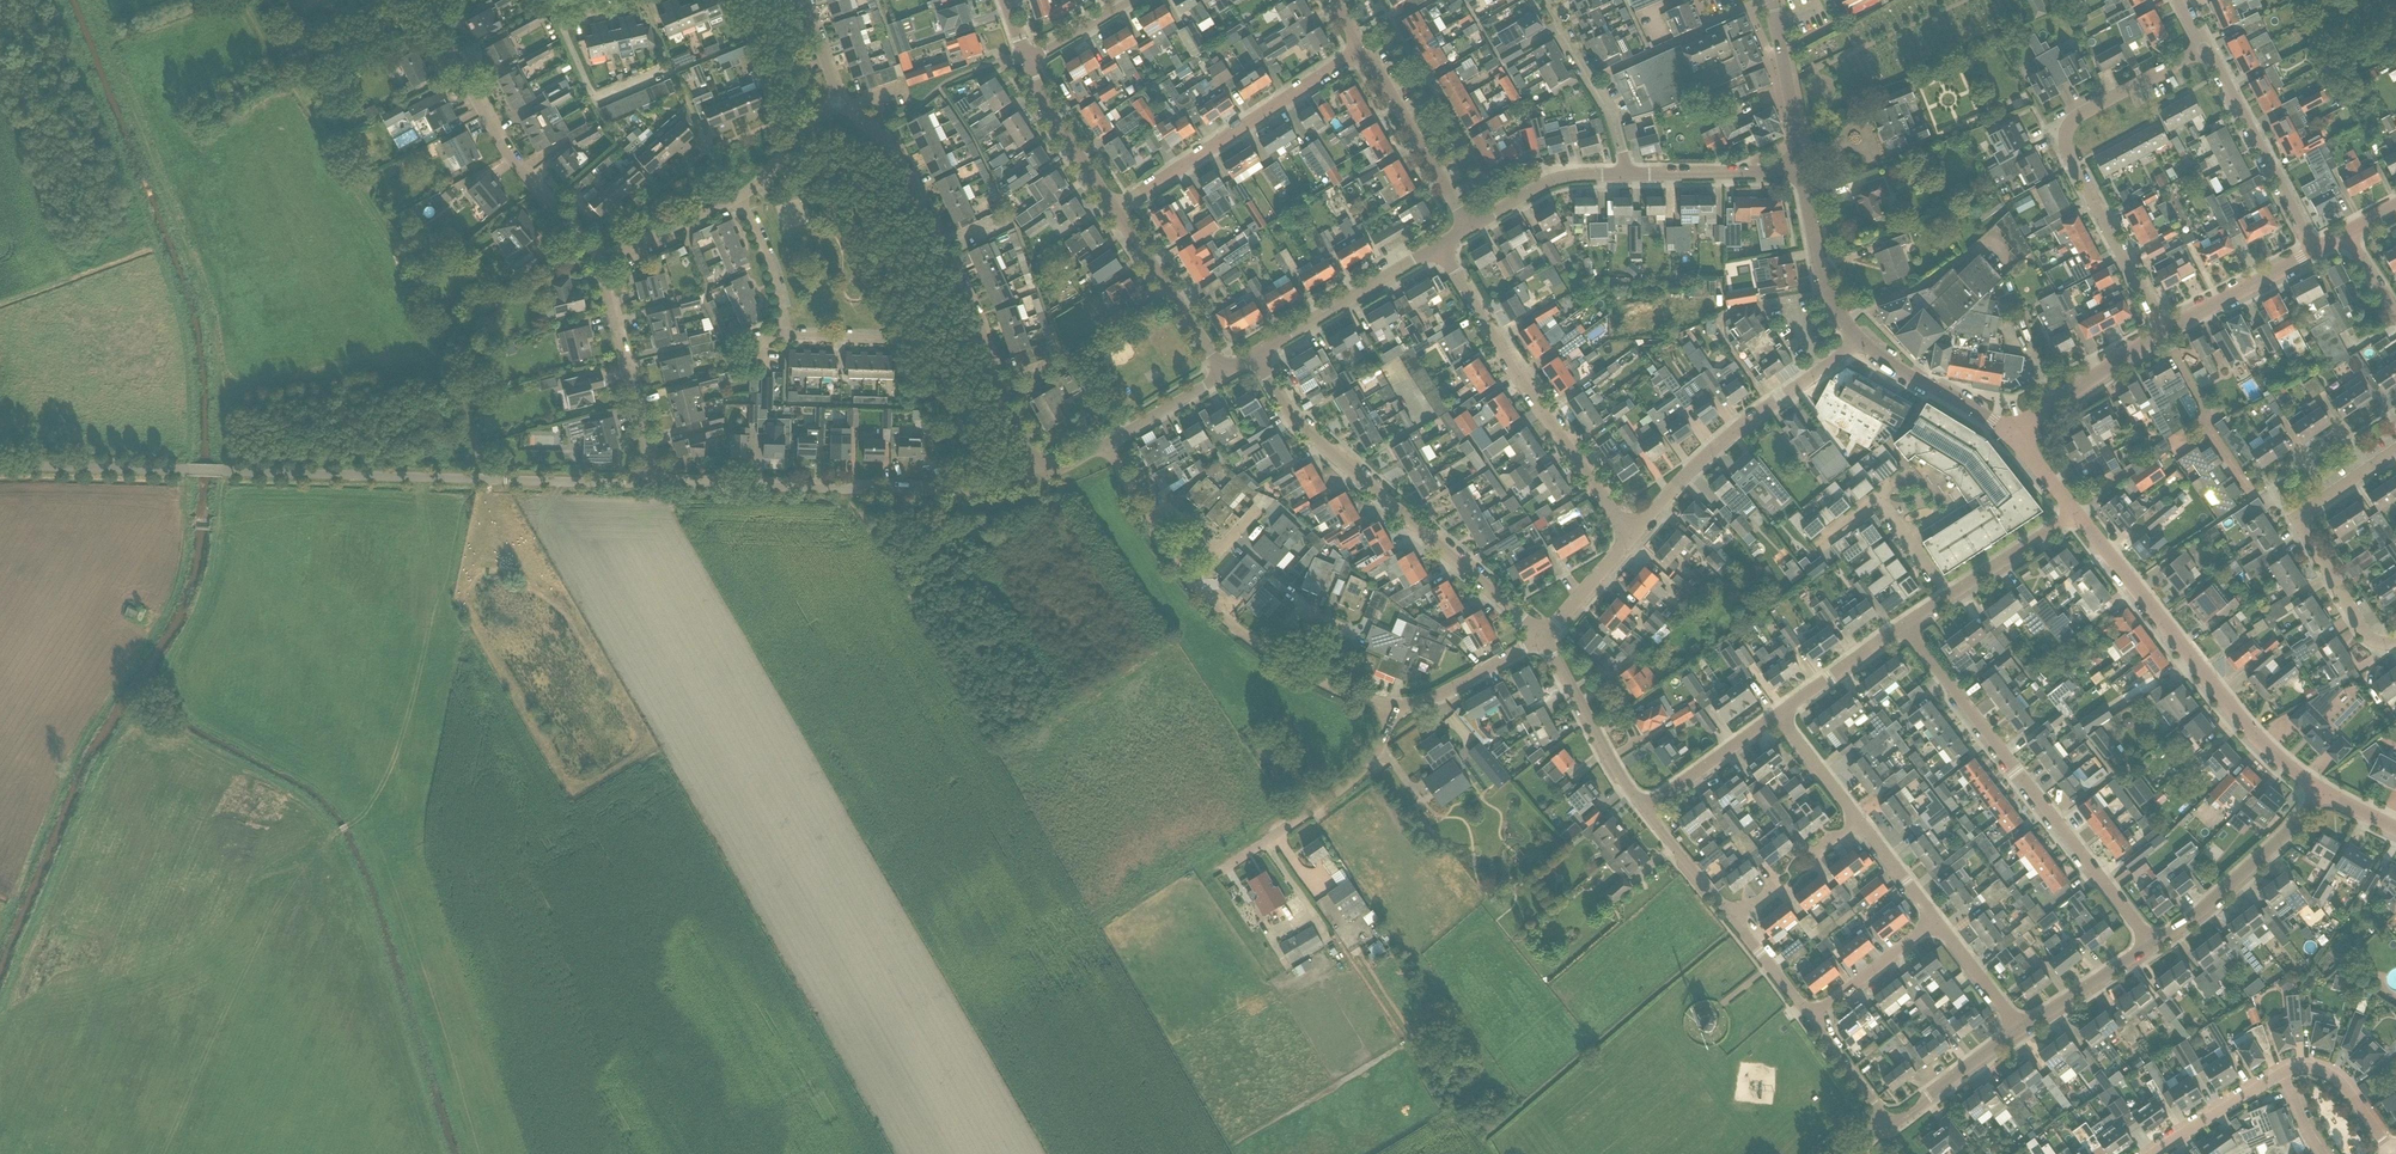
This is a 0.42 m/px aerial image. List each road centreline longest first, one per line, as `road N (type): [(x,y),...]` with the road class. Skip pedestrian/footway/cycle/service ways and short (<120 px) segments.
road 1 (track): [(240,0),(392,236),(489,478)]
road 2 (residential): [(1543,638),(1295,423),(1255,356)]
road 3 (residential): [(2152,943),(1904,627)]
road 4 (residential): [(2164,332),(2065,144),(2073,120),(2208,47)]
road 5 (unclassified): [(653,482),(1001,489),(1039,476)]
road 6 (tertiary): [(2313,784),(2198,672),(2076,515)]
road 7 (residential): [(1632,534),(1529,391),(1441,246)]
road 8 (residential): [(983,340),(787,335),(771,263),(742,200)]
road 9 (residential): [(595,259),(519,167),(432,2)]
road 10 (residential): [(1632,534),(1703,459),(1858,340)]
road 11 (residential): [(1115,207),(1359,51)]
road 12 (residential): [(983,340),(913,172),(838,104)]
road 13 (residential): [(2395,641),(2361,629),(2302,521),(2309,506),(2395,449)]
road 14 (unclassified): [(505,479),(228,469)]
road 15 (residential): [(1225,867),(1353,782),(1378,755),(1389,707)]
road 16 (residential): [(653,482),(606,278),(595,259)]
road 17 (residential): [(2314,252),(2208,47)]
road 18 (unclassified): [(2152,943),(2286,829),(2313,784)]
road 19 (unclassified): [(0,466),(228,469)]
road 20 (unclassified): [(1255,356),(1441,246)]
road 21 (unclassified): [(1468,227),(1359,51)]
road 22 (residential): [(1646,809),(1543,638)]
road 23 (residential): [(1224,373),(1115,207)]
road 24 (residential): [(1627,174),(1610,116),(1549,0)]
road 25 (unclassified): [(1858,340),(1824,291),(1806,195),(1788,170)]
road 26 (tertiary): [(2013,432),(2164,332)]
road 27 (unclassified): [(2013,432),(1858,340)]
road 28 (residential): [(670,68),(596,99),(555,11)]
road 29 (residential): [(1115,207),(1024,56)]
road 30 (unclassified): [(1788,170),(1797,133),(1771,0)]
road 31 (unclassified): [(1468,227),(1558,176),(1627,174)]
road 32 (tertiary): [(2164,332),(2314,252)]
road 33 (residential): [(1389,707),(1444,692),(1543,638)]
road 34 (unclassified): [(1885,1125),(2021,1026)]
road 35 (residential): [(1646,809),(1778,714)]
road 36 (unclassified): [(1788,170),(1627,174)]
road 37 (residential): [(1810,1015),(1938,919)]
road 38 (residential): [(595,259),(742,200)]
road 39 (residential): [(1266,649),(1300,609),(1344,629),(1320,680)]
road 40 (unclassified): [(2021,1026),(2152,943)]
road 41 (residential): [(2152,1153),(2284,1072)]
road 42 (residential): [(1778,714),(1904,627)]
road 43 (residential): [(2284,1072),(2304,1066),(2333,1074),(2395,1153)]
road 44 (residential): [(1949,595),(2076,515)]
road 45 (unclassified): [(505,479),(653,482)]
road 46 (residential): [(1039,476),(983,340)]
road 47 (residential): [(1735,920),(1646,809)]
road 48 (unclassified): [(1105,446),(1224,373)]
road 49 (residential): [(1543,638),(1632,534)]
road 50 (residential): [(1860,823),(1778,714)]
road 51 (residential): [(742,200),(838,104)]
road 52 (residential): [(2021,1026),(1938,919)]
road 53 (residential): [(1885,1125),(1810,1015)]
road 54 (residential): [(1024,56),(1046,52),(1133,0)]
road 55 (residential): [(1938,919),(1860,823)]
road 56 (residential): [(1949,595),(1876,497)]
road 57 (residential): [(1810,1015),(1735,920)]

